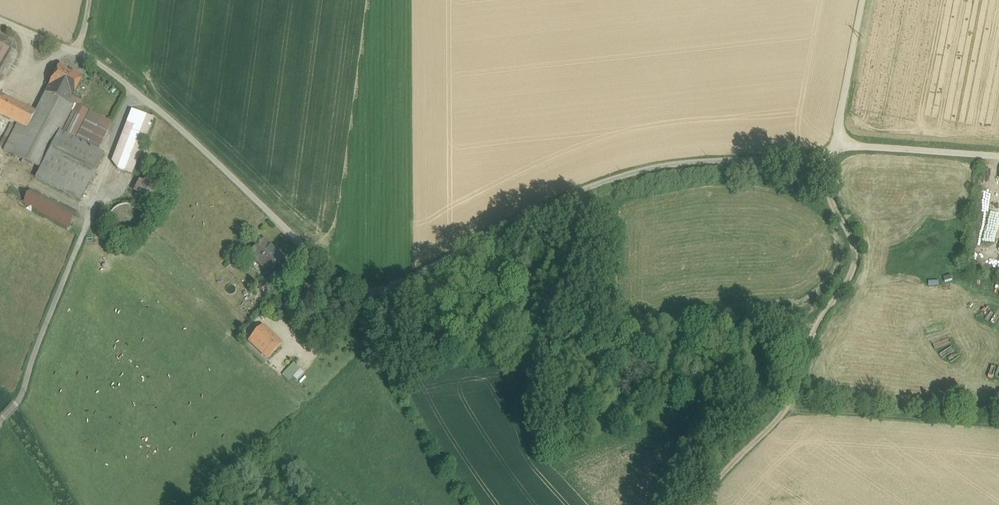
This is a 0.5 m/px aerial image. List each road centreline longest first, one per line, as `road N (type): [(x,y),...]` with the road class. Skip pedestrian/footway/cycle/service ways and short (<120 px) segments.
road 1 (unclassified): [(836,146),(824,155),(681,163),(598,183),(378,295),(352,292),(135,93),(99,65),(0,20)]
road 2 (unclassified): [(836,146),(830,198),(856,241),(854,270),(818,322),(792,395),(697,504)]
road 3 (track): [(0,421),(21,403),(135,93)]
road 4 (unclassified): [(836,146),(998,157)]
road 5 (unclassified): [(863,0),(836,146)]

